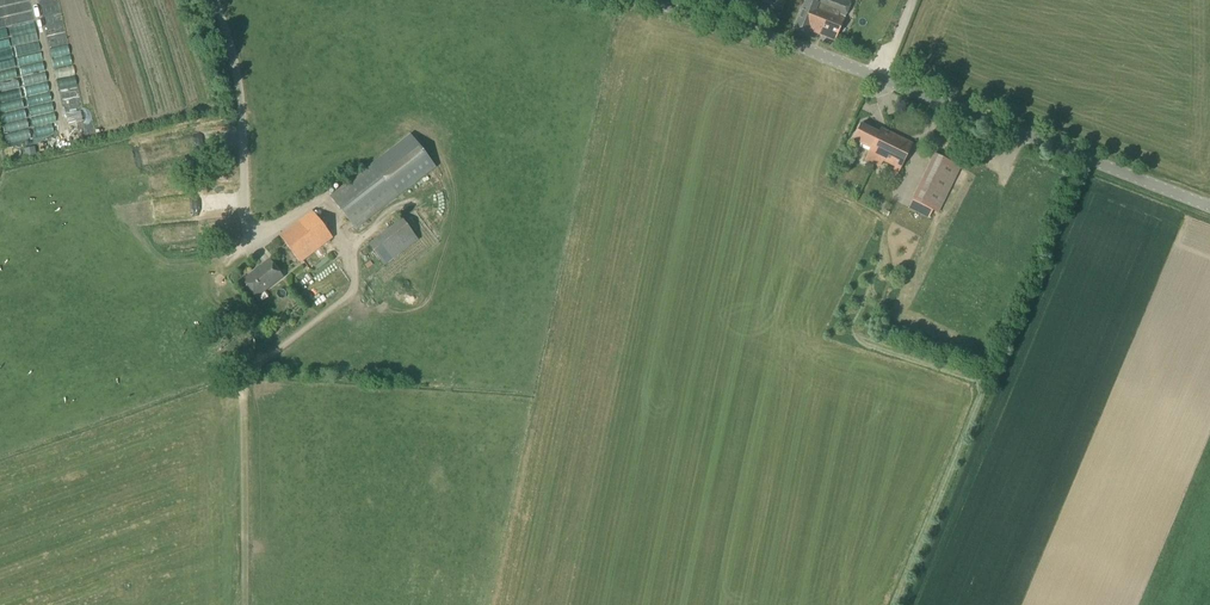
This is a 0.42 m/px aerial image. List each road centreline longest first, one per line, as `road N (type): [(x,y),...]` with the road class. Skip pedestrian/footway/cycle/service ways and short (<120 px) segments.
road 1 (tertiary): [(1209,204),(817,52),(626,0)]

